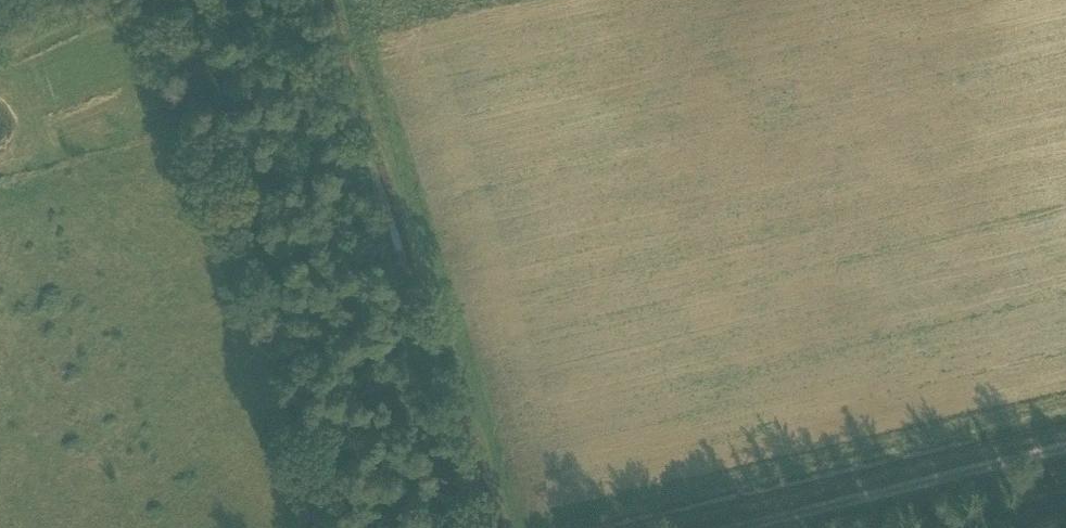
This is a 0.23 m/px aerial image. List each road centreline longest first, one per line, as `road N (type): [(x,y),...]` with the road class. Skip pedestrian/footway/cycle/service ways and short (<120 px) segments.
road 1 (track): [(1065,451),(742,527)]

